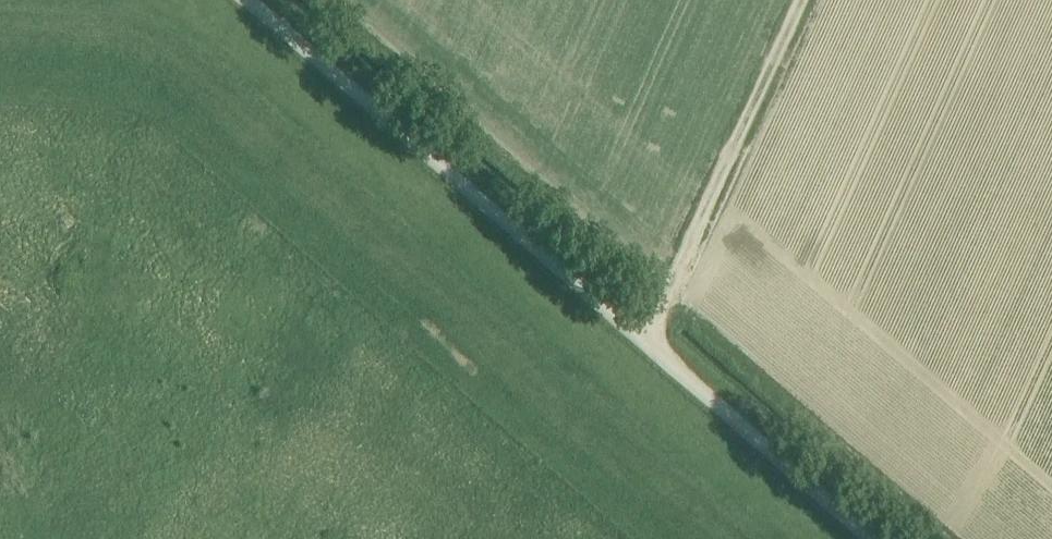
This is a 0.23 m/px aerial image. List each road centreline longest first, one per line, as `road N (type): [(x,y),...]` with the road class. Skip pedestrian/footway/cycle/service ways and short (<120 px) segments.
road 1 (unclassified): [(873,538),(247,0)]
road 2 (track): [(643,340),(800,0)]

